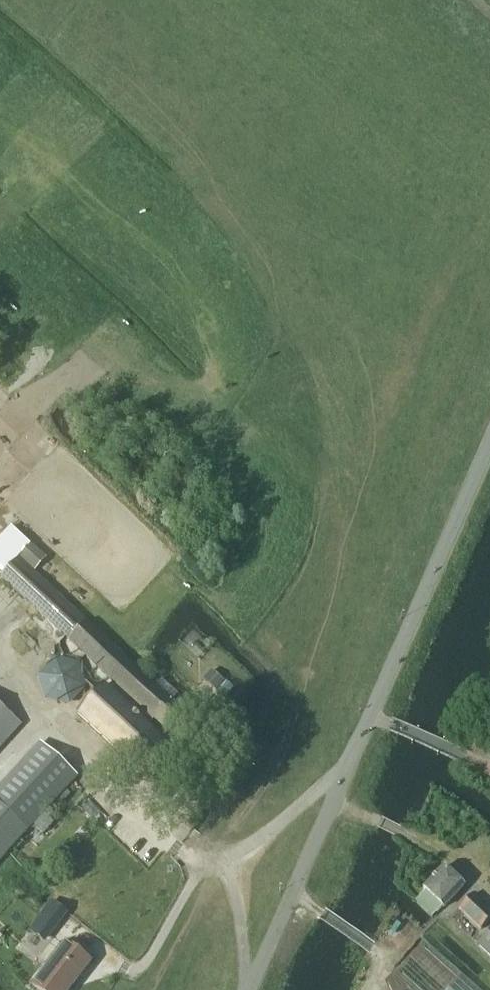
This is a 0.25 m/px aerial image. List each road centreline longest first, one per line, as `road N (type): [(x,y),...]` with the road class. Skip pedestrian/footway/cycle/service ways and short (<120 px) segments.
road 1 (unclassified): [(250,989),(489,450)]

